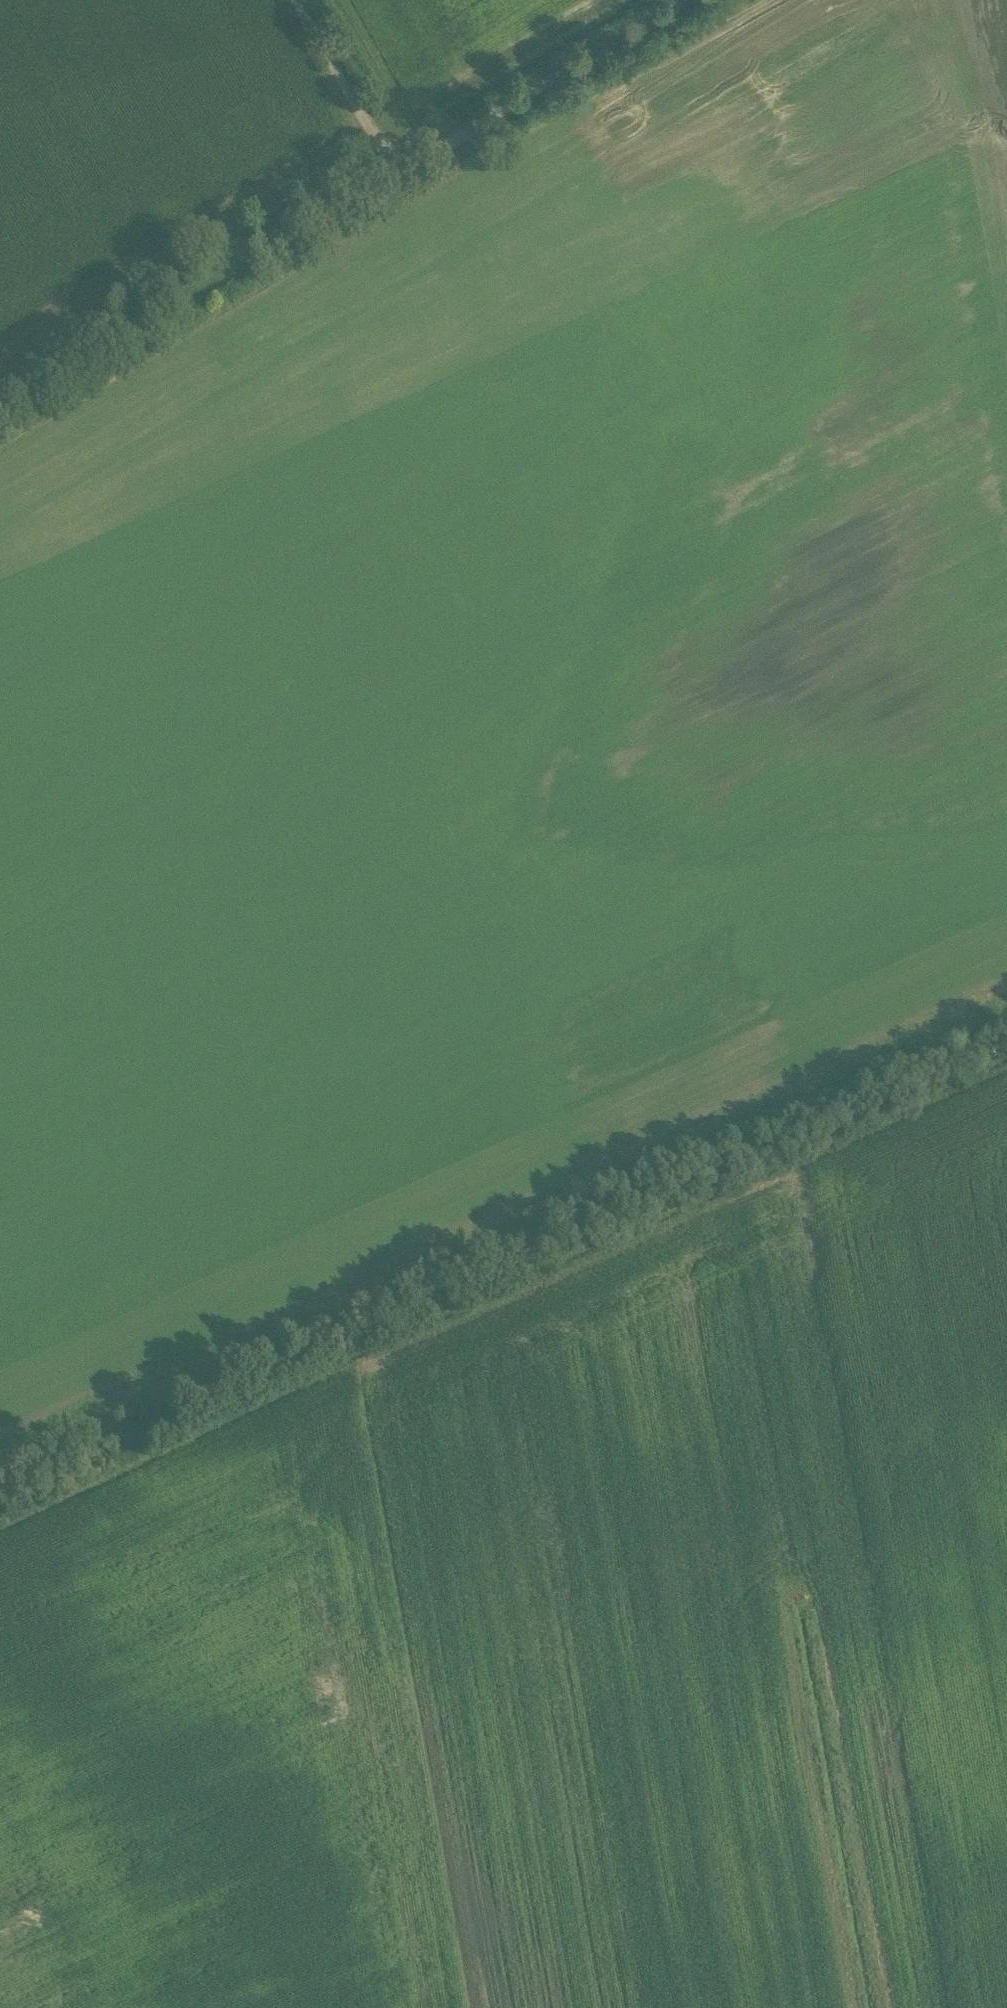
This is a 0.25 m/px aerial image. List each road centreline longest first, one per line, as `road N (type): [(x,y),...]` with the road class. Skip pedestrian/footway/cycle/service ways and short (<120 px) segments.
road 1 (track): [(669,0),(399,160)]
road 2 (track): [(399,160),(301,0)]

